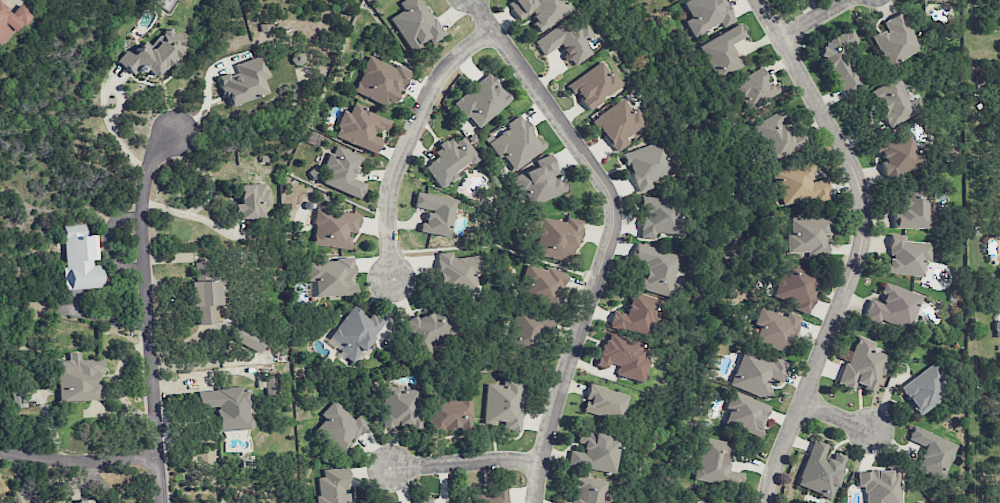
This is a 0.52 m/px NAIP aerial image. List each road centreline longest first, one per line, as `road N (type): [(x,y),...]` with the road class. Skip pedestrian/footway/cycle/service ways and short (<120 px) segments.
road 1 (residential): [(535,502),(613,229),(611,195),(474,0)]
road 2 (residential): [(768,502),(869,239),(863,189),(760,0)]
road 3 (residential): [(163,502),(143,244),(145,193),(177,127)]
road 4 (residential): [(391,285),(389,201),(405,139),(435,85),(492,25)]
road 5 (residential): [(159,453),(52,459),(0,450)]
road 6 (residential): [(389,466),(542,463)]

